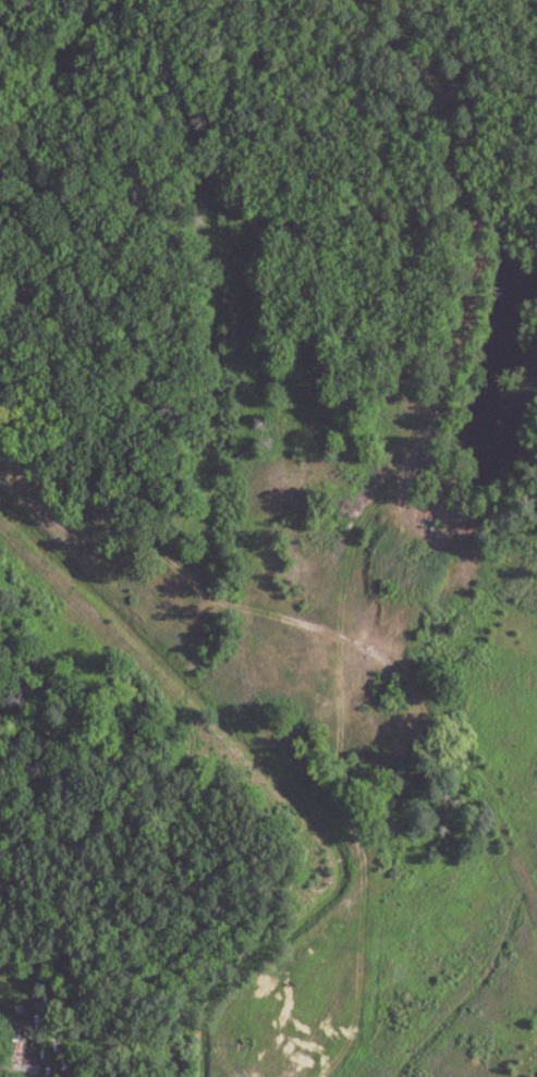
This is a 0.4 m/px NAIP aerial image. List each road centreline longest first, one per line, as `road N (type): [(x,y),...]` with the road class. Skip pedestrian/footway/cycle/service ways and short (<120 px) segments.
road 1 (track): [(416,0),(420,63),(464,160),(476,235),(471,315),(418,446),(370,504),(352,602),(366,644),(394,668),(442,752),(475,787),(536,905)]
road 2 (track): [(279,1076),(361,967),(365,853),(338,793),(338,758),(366,644),(231,607),(187,584),(132,526),(0,450)]
road 3 (track): [(418,446),(452,491),(471,554),(487,568),(536,577)]
road 4 (track): [(361,967),(513,854)]

